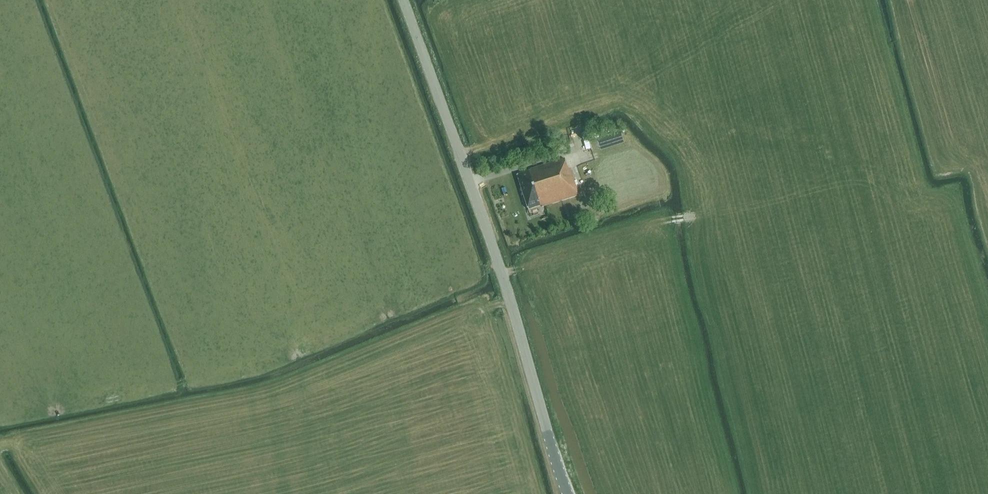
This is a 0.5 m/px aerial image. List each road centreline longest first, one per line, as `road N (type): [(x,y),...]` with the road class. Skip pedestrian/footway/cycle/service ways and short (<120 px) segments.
road 1 (tertiary): [(569,493),(503,276),(404,0)]

